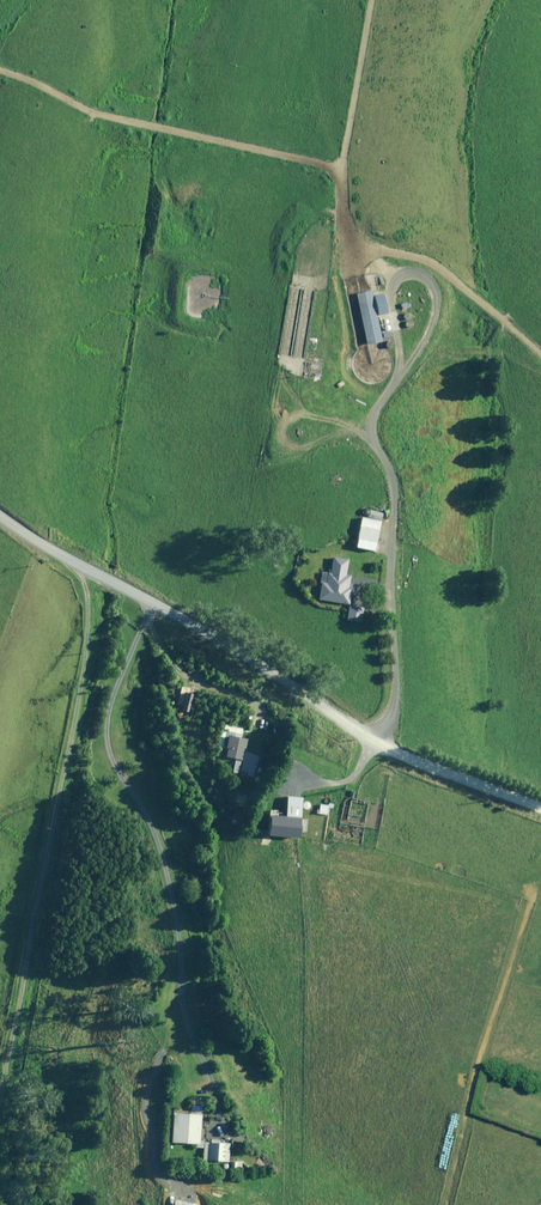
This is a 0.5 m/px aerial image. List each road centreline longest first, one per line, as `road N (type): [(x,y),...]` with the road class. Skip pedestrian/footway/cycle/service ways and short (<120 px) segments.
road 1 (track): [(370,0),(351,99),(335,298),(347,393),(387,533),(388,714),(369,741)]
road 2 (unclassified): [(0,524),(388,753),(540,809)]

